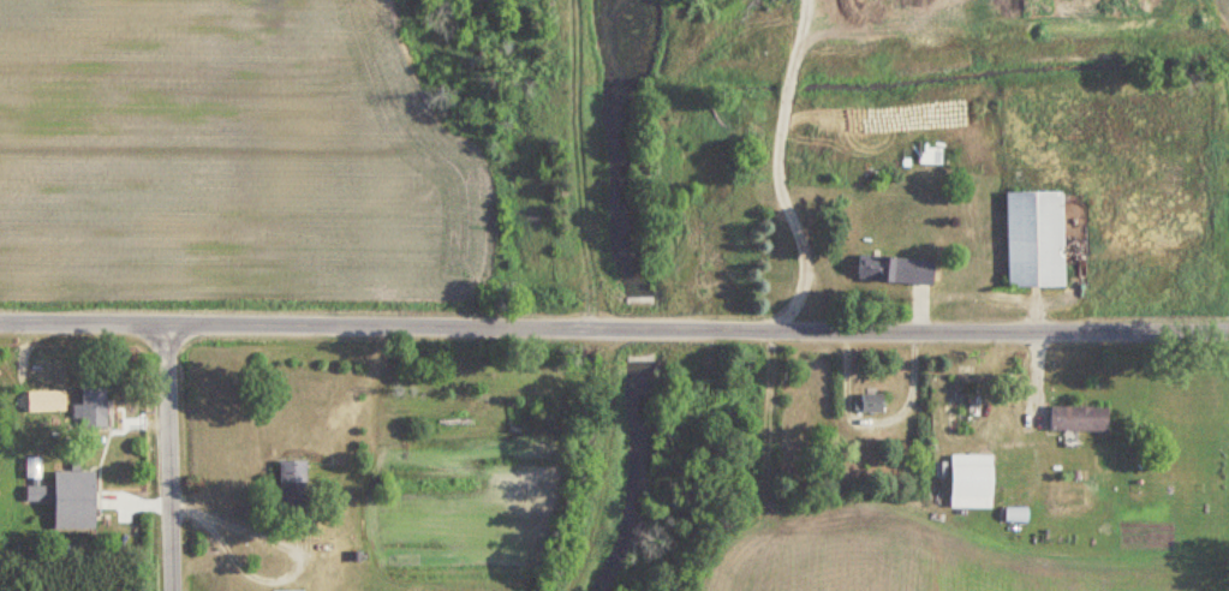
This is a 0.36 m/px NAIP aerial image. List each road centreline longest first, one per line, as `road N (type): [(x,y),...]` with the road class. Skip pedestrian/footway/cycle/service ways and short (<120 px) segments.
road 1 (residential): [(1228,325),(0,324)]
road 2 (residential): [(171,590),(166,324)]

